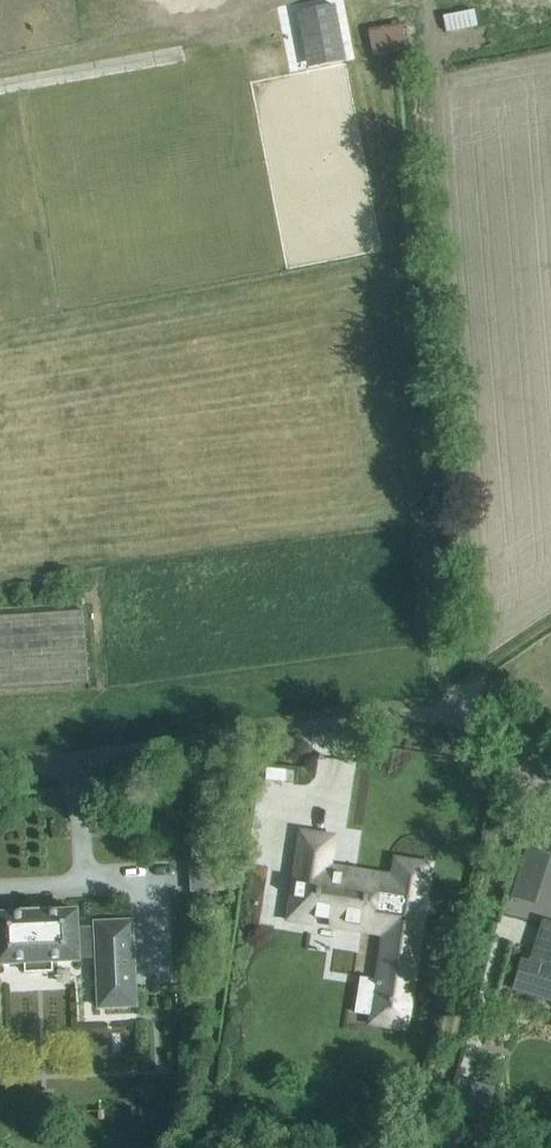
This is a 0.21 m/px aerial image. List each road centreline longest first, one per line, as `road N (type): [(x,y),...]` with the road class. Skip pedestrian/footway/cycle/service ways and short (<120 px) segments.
road 1 (unclassified): [(534,764),(478,724),(420,713),(0,770)]
road 2 (residential): [(426,1147),(534,764)]

